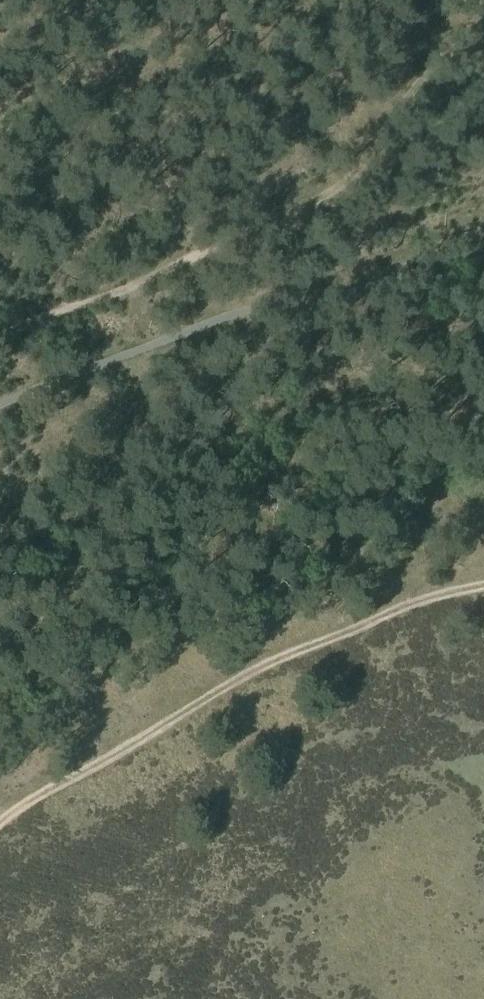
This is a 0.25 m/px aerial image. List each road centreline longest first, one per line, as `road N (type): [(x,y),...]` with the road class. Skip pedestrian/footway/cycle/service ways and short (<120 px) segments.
road 1 (track): [(483,32),(399,99),(340,177),(307,202),(0,334)]
road 2 (track): [(0,819),(245,666),(415,594),(483,582)]

